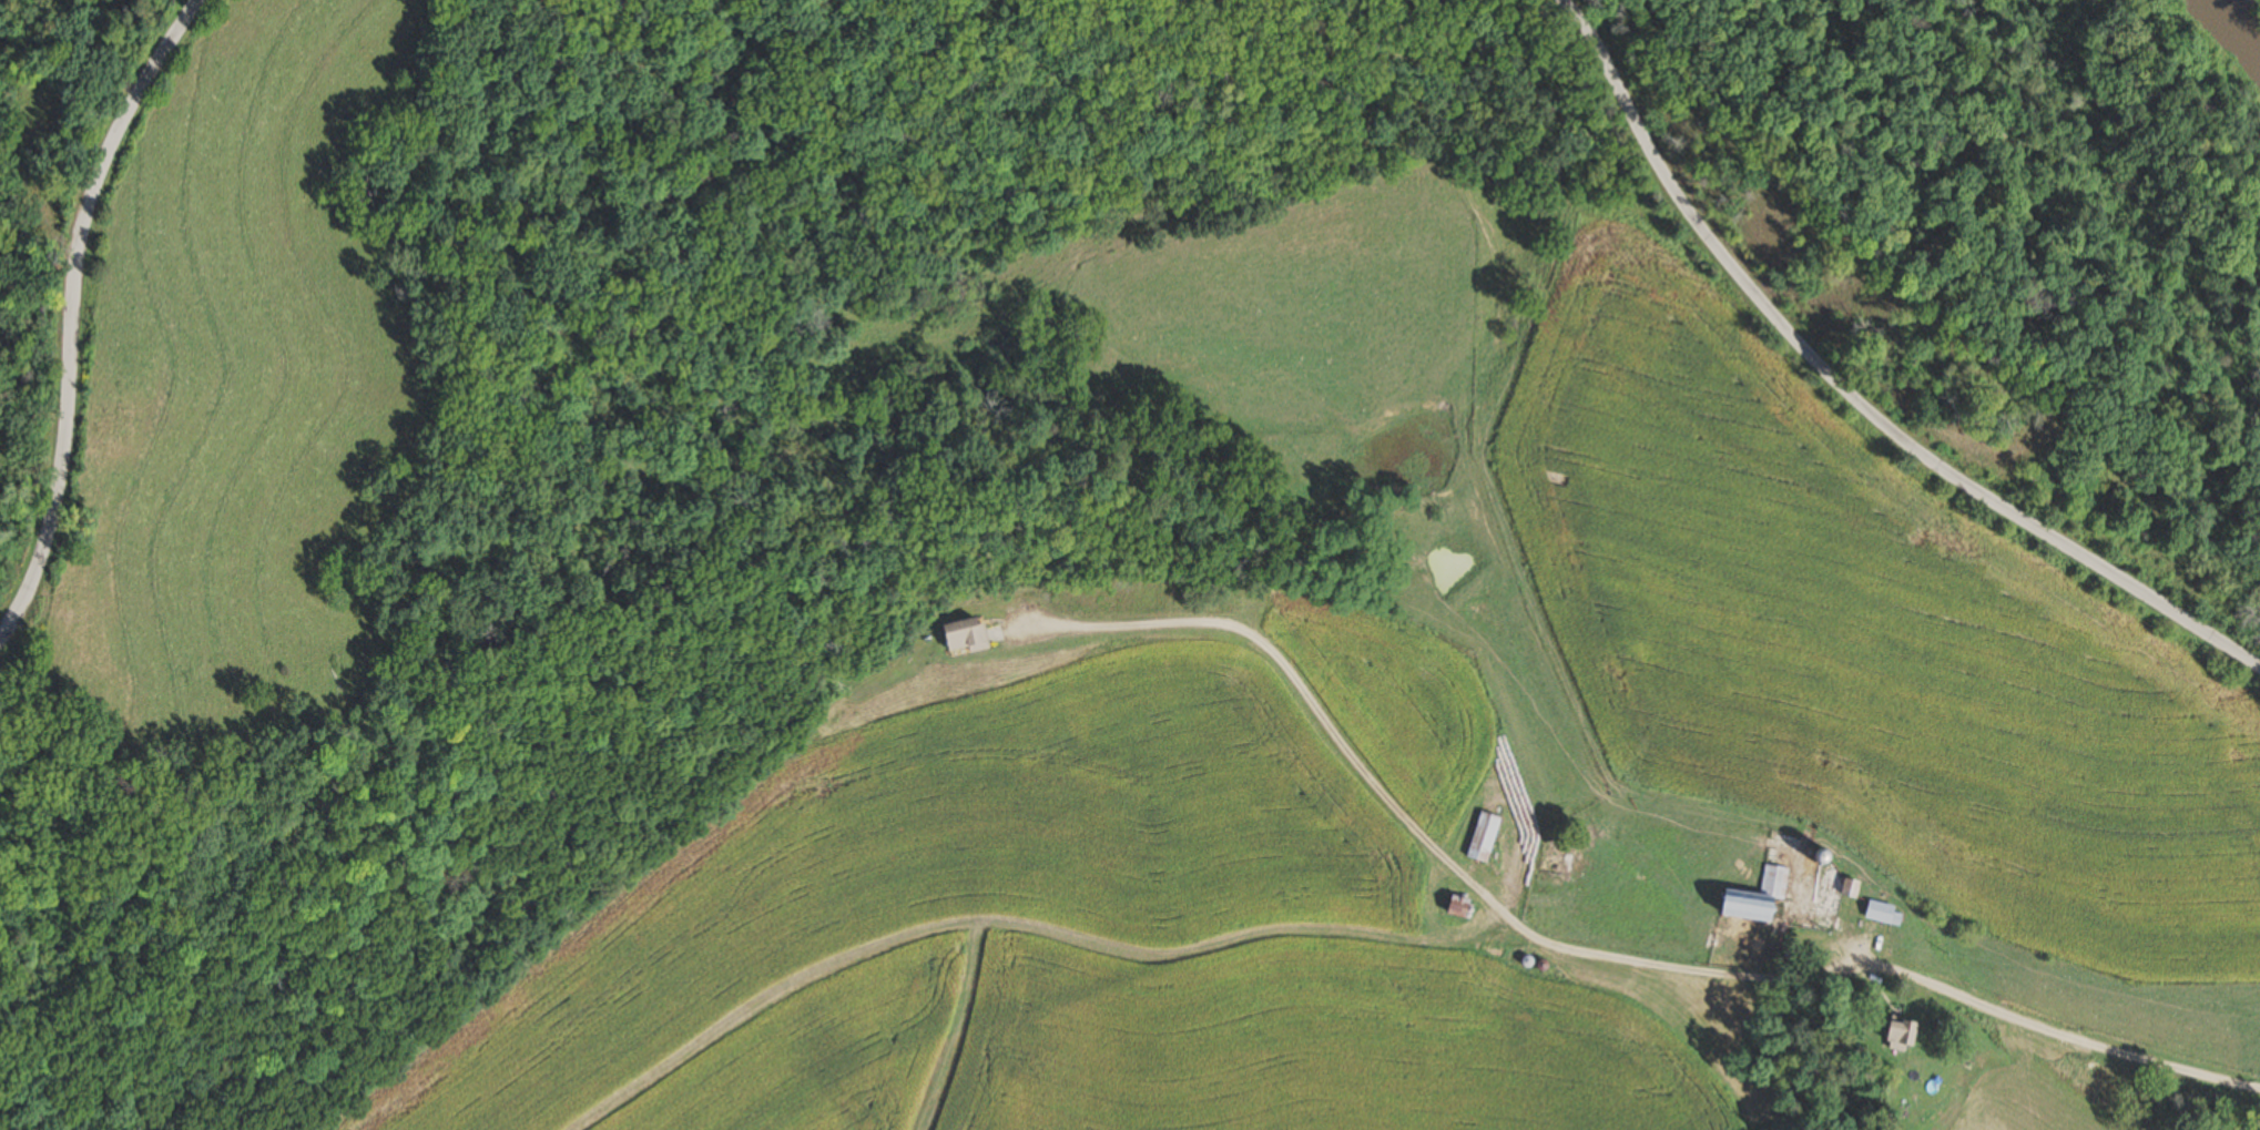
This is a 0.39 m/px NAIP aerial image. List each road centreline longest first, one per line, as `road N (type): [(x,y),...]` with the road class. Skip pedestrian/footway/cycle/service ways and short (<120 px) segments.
road 1 (residential): [(2259,668),(1944,472),(1839,385),(1671,190),(1568,0)]
road 2 (residential): [(197,0),(149,70),(99,170),(77,259),(67,442),(48,533),(0,638)]

